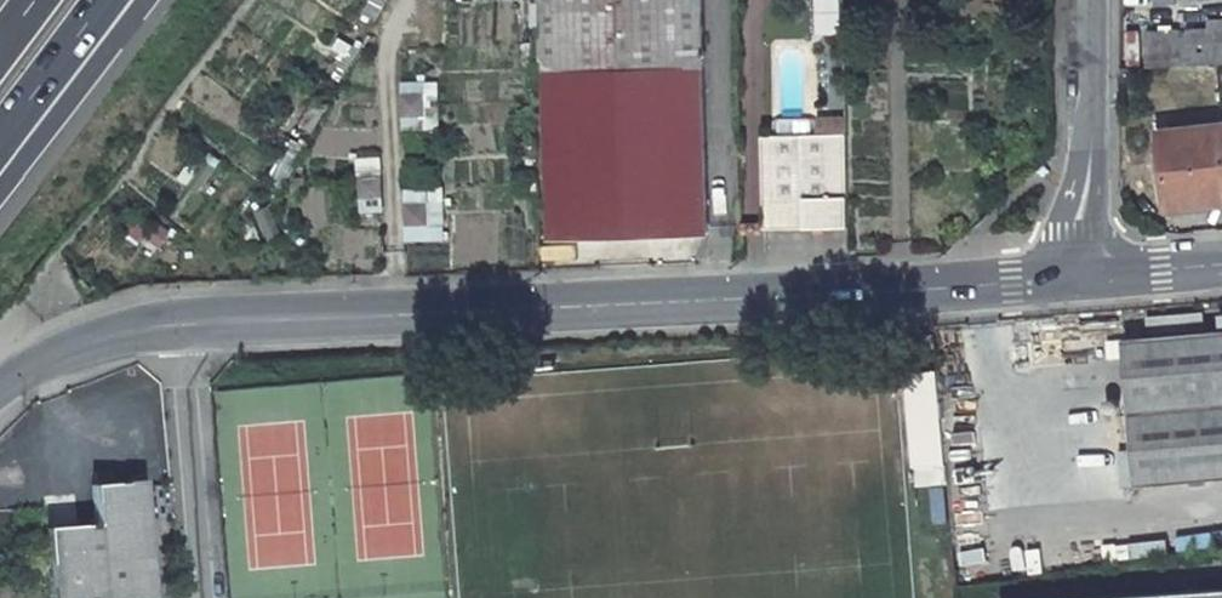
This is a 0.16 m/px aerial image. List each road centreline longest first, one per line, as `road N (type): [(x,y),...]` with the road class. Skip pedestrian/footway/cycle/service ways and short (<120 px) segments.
road 1 (tertiary): [(1080,274),(187,324)]
road 2 (tertiary): [(1080,274),(1083,0)]
road 3 (residential): [(200,597),(187,324)]
road 4 (motorway): [(0,167),(31,151),(149,0)]
road 5 (tertiary): [(187,324),(85,345),(0,390)]
road 6 (motorway): [(0,144),(108,0)]
road 7 (unclassified): [(1221,264),(1080,274)]

